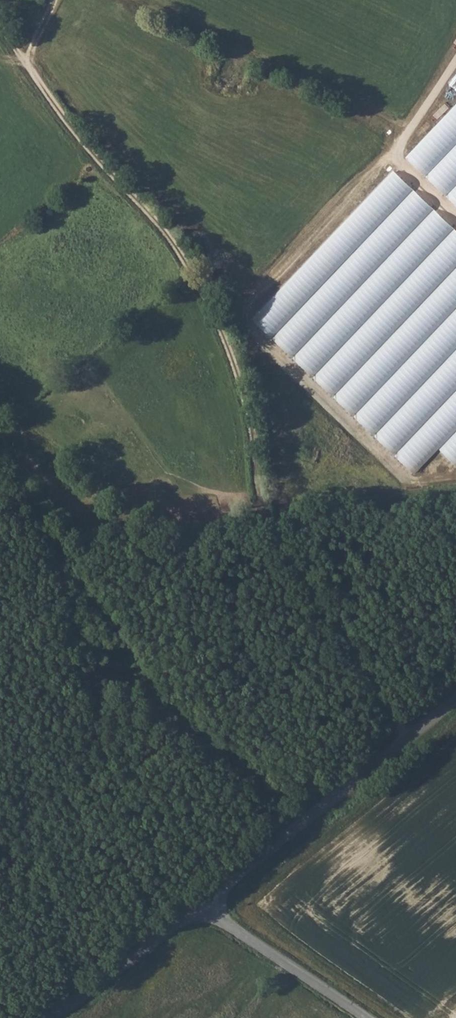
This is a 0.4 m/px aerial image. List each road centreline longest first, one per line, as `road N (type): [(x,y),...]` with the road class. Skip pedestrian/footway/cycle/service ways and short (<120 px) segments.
road 1 (track): [(407,741),(263,506),(248,396),(202,285),(64,119),(0,22)]
road 2 (unclassified): [(200,903),(455,702)]
road 3 (unclassified): [(200,903),(364,1017)]
road 4 (unclassified): [(37,1017),(200,903)]

